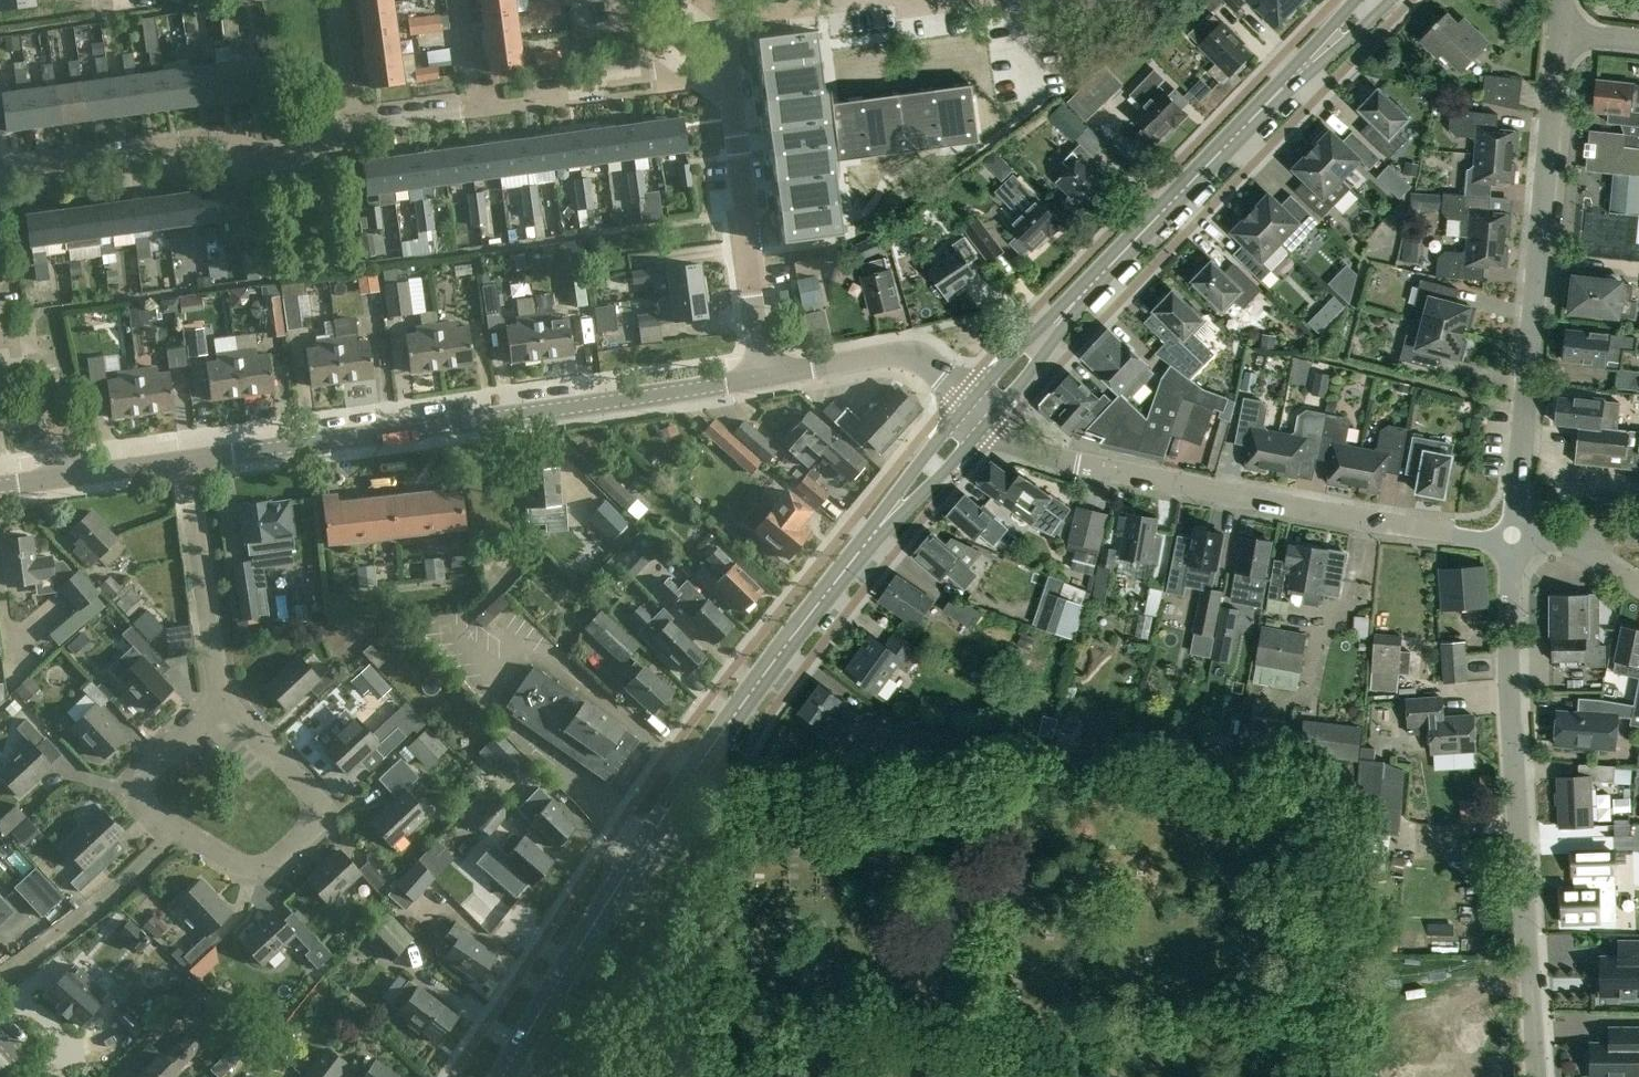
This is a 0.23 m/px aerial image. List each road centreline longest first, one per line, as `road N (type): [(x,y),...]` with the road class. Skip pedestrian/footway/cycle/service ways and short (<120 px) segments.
road 1 (residential): [(503,1076),(725,727),(871,537)]
road 2 (residential): [(189,461),(764,375)]
road 3 (unclassified): [(1536,1076),(1508,692),(1512,536)]
road 4 (residential): [(990,423),(1016,445),(1077,464),(1377,522),(1512,536)]
road 5 (unclassified): [(1512,536),(1558,33)]
road 6 (residential): [(223,704),(331,808),(256,880),(138,787)]
road 7 (residential): [(0,174),(159,153),(158,142),(228,133),(256,157),(329,146),(356,122)]
road 8 (residential): [(1077,301),(1296,75)]
road 9 (residential): [(477,107),(599,92),(597,77),(650,69),(669,85),(726,75)]
road 10 (residential): [(189,461),(223,704)]
road 11 (residential): [(970,402),(915,357),(764,375)]
road 12 (residential): [(752,293),(726,75)]
road 13 (residential): [(970,402),(871,537)]
road 14 (residential): [(871,537),(990,423)]
road 15 (residential): [(990,423),(1077,301)]
road 16 (residential): [(1077,301),(1048,319),(970,402)]
road 17 (residential): [(66,476),(189,461)]
road 18 (residential): [(356,122),(339,0)]
road 19 (residential): [(356,122),(477,107)]
road 20 (residential): [(1296,75),(1390,0)]

